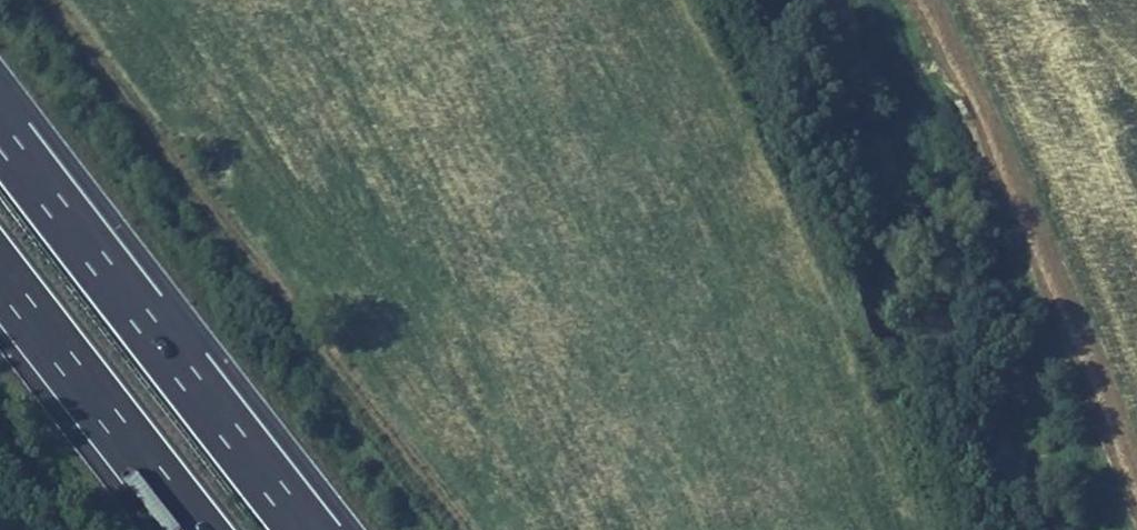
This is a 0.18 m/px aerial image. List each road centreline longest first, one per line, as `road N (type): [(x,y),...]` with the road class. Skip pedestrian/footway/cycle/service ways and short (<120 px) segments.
road 1 (track): [(93,0),(510,529)]
road 2 (motorway): [(308,529),(0,132)]
road 3 (motorway): [(0,277),(196,529)]

